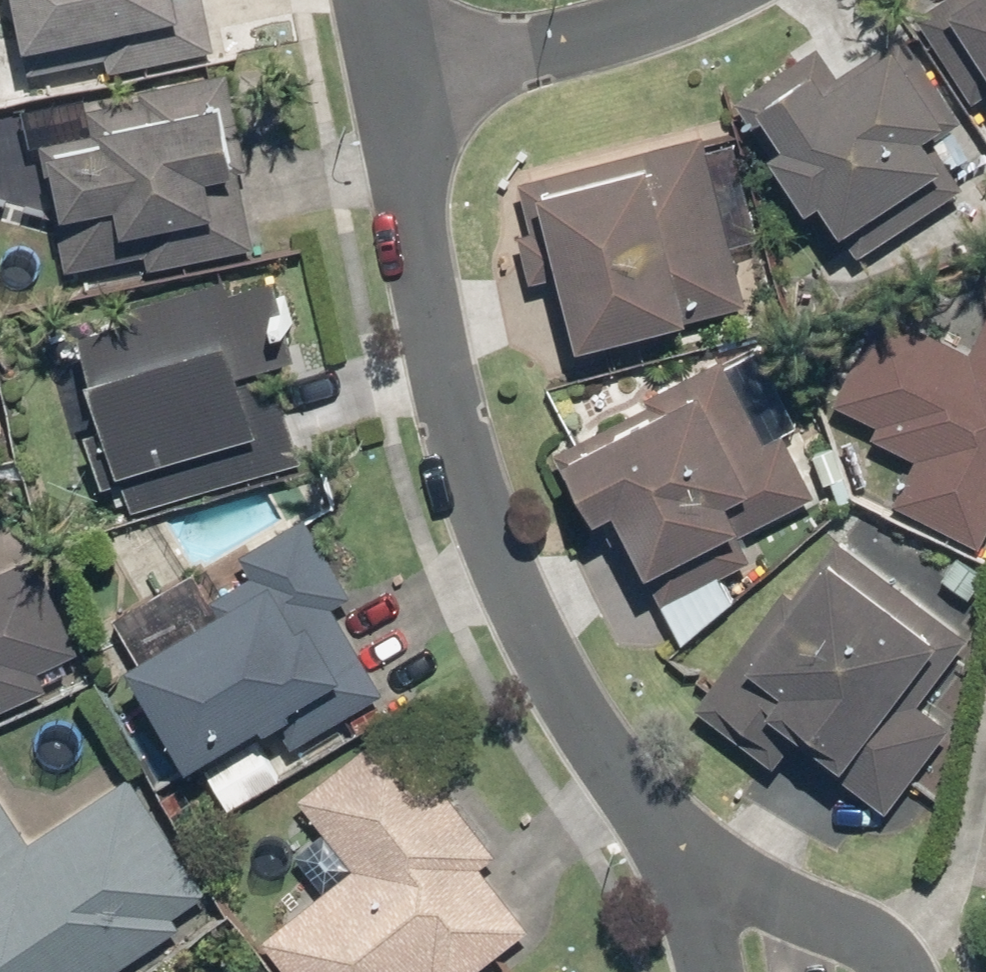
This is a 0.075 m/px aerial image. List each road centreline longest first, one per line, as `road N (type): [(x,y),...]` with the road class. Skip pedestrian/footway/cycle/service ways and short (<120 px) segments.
road 1 (residential): [(379,76),(471,487),(530,624),(619,766),(711,862)]
road 2 (residential): [(379,76),(579,39),(677,0)]
road 3 (residential): [(711,862),(864,942),(903,971)]

